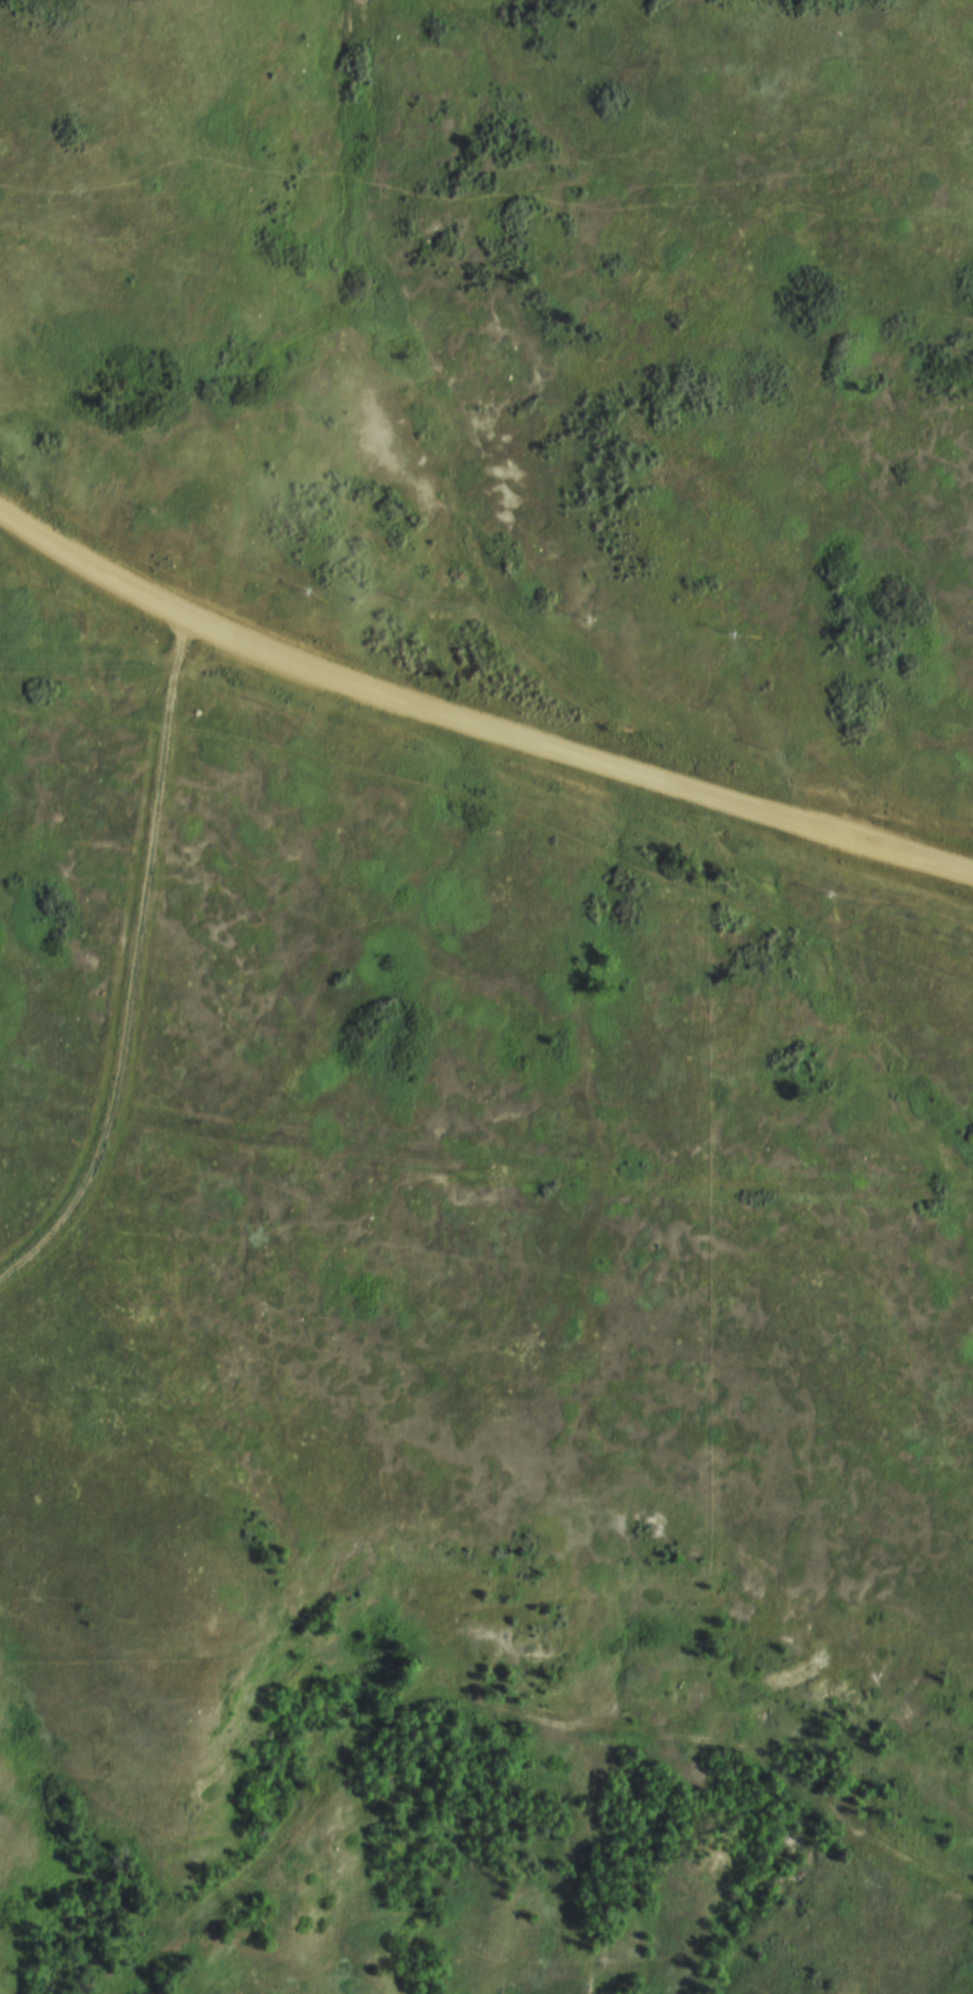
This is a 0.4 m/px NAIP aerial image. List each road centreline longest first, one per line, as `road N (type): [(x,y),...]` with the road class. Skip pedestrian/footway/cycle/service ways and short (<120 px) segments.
road 1 (tertiary): [(0,508),(162,610),(341,686),(972,874)]

